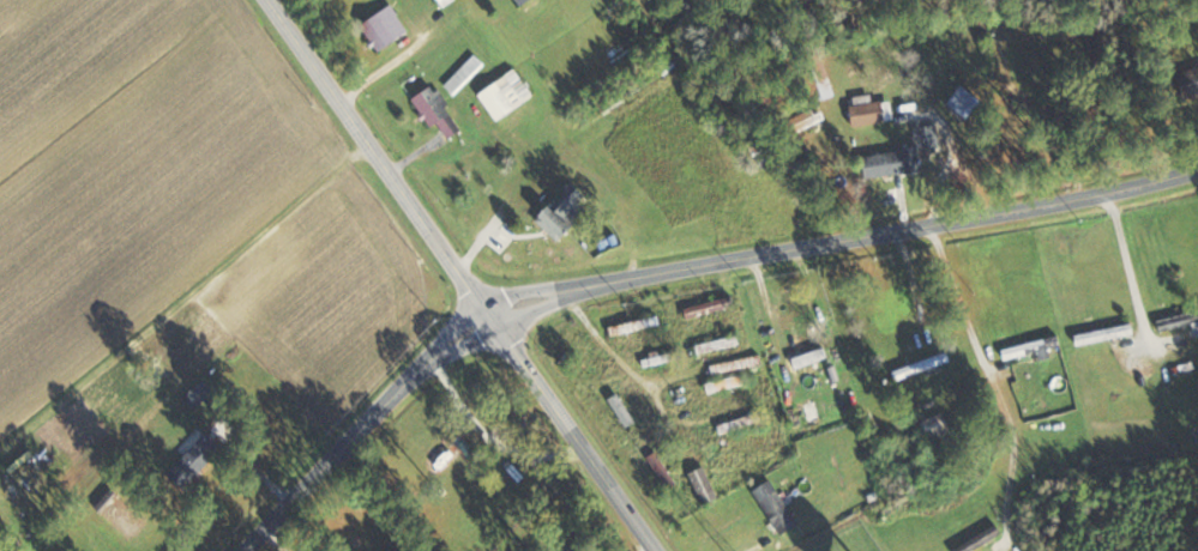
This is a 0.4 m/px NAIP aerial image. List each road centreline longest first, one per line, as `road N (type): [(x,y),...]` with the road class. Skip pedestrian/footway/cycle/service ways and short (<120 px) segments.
road 1 (tertiary): [(239,550),(396,385),(478,311),(1197,166)]
road 2 (residential): [(651,550),(268,0)]
road 3 (residential): [(561,292),(658,392),(690,449)]

